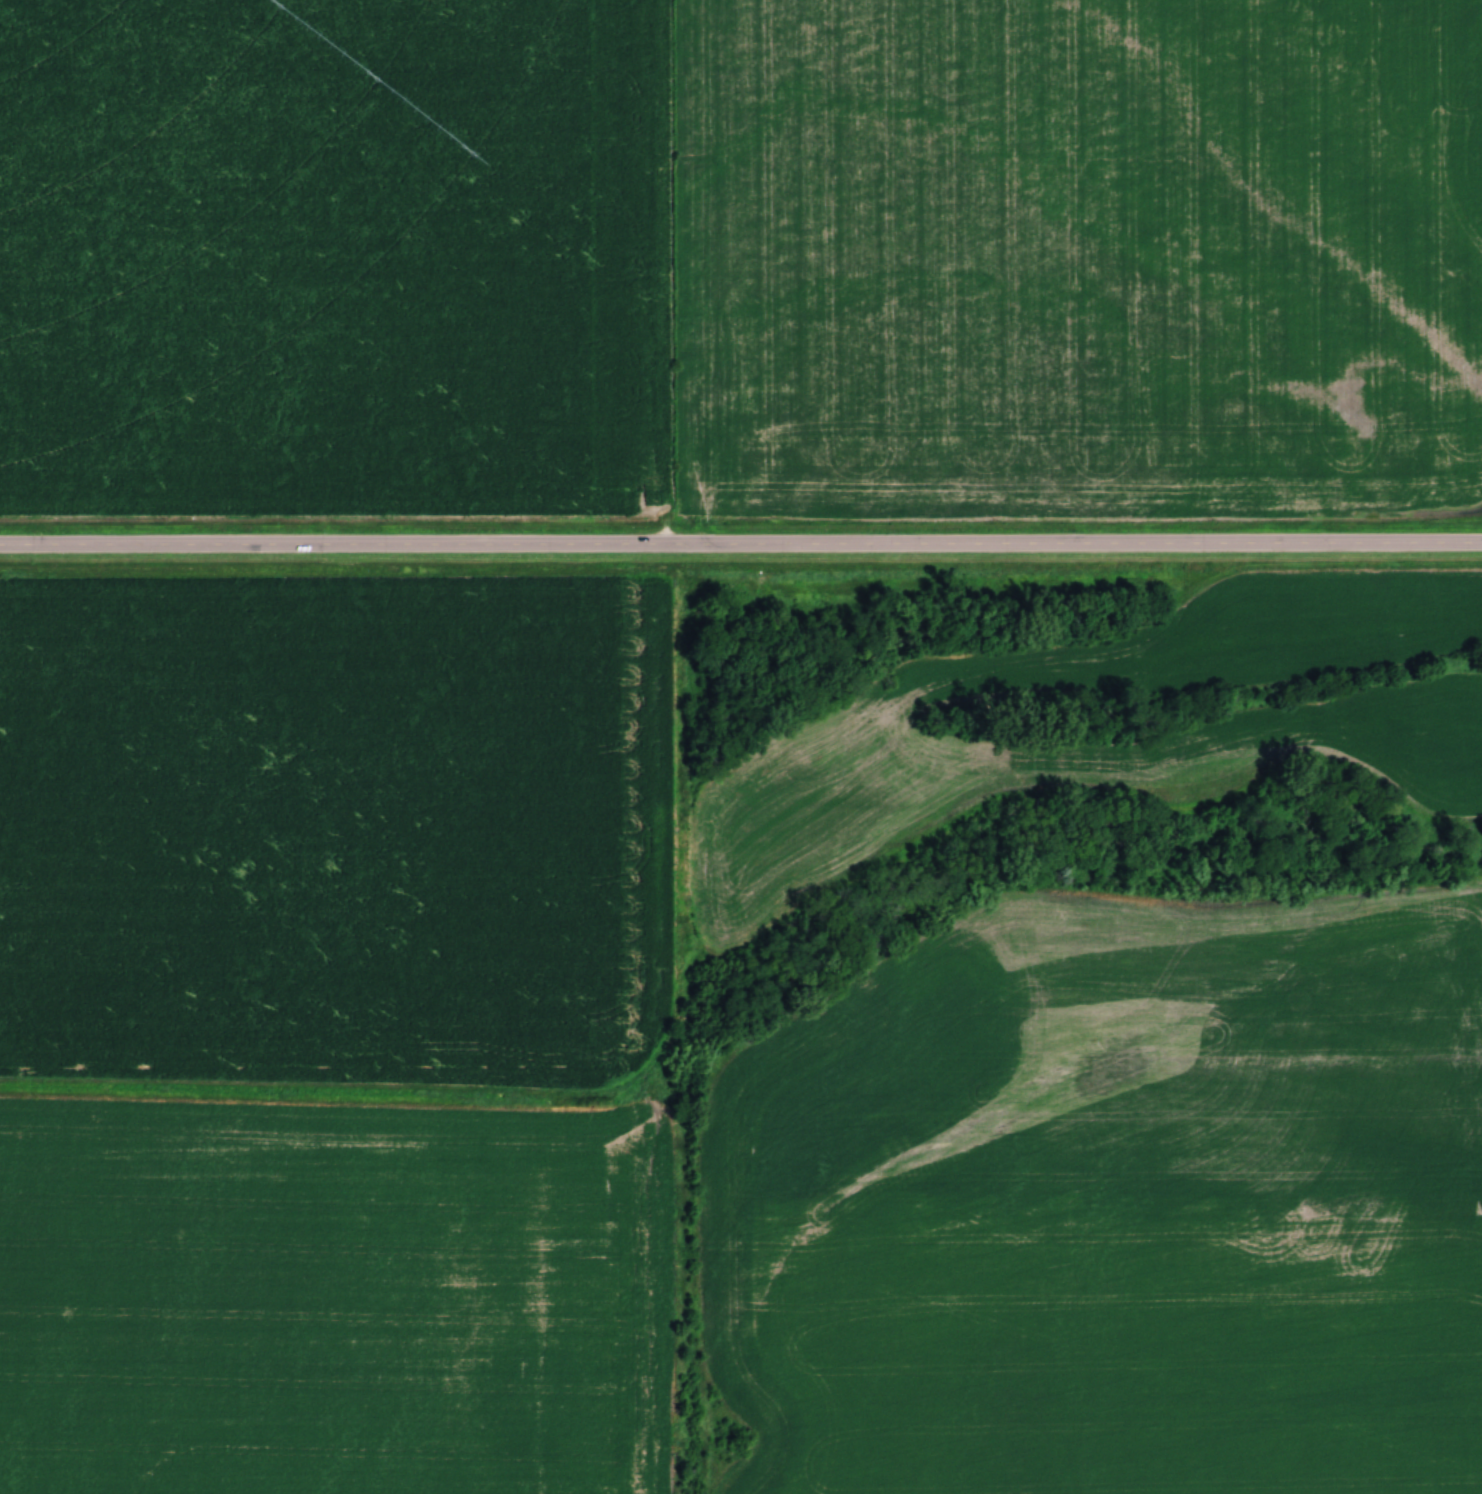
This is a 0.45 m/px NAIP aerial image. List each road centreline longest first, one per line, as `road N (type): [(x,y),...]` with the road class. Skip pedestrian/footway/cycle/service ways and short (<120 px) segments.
road 1 (tertiary): [(1481,541),(0,542)]

